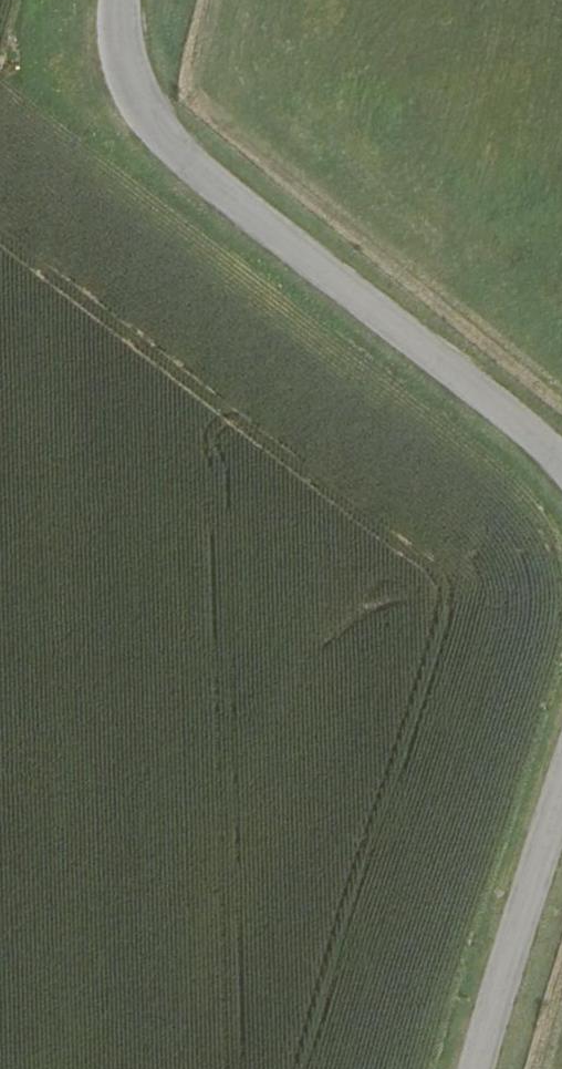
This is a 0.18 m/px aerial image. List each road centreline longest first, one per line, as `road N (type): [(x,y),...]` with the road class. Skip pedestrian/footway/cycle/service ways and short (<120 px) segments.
road 1 (unclassified): [(561,466),(189,158),(133,83),(119,0)]
road 2 (unclassified): [(479,1068),(561,790)]

